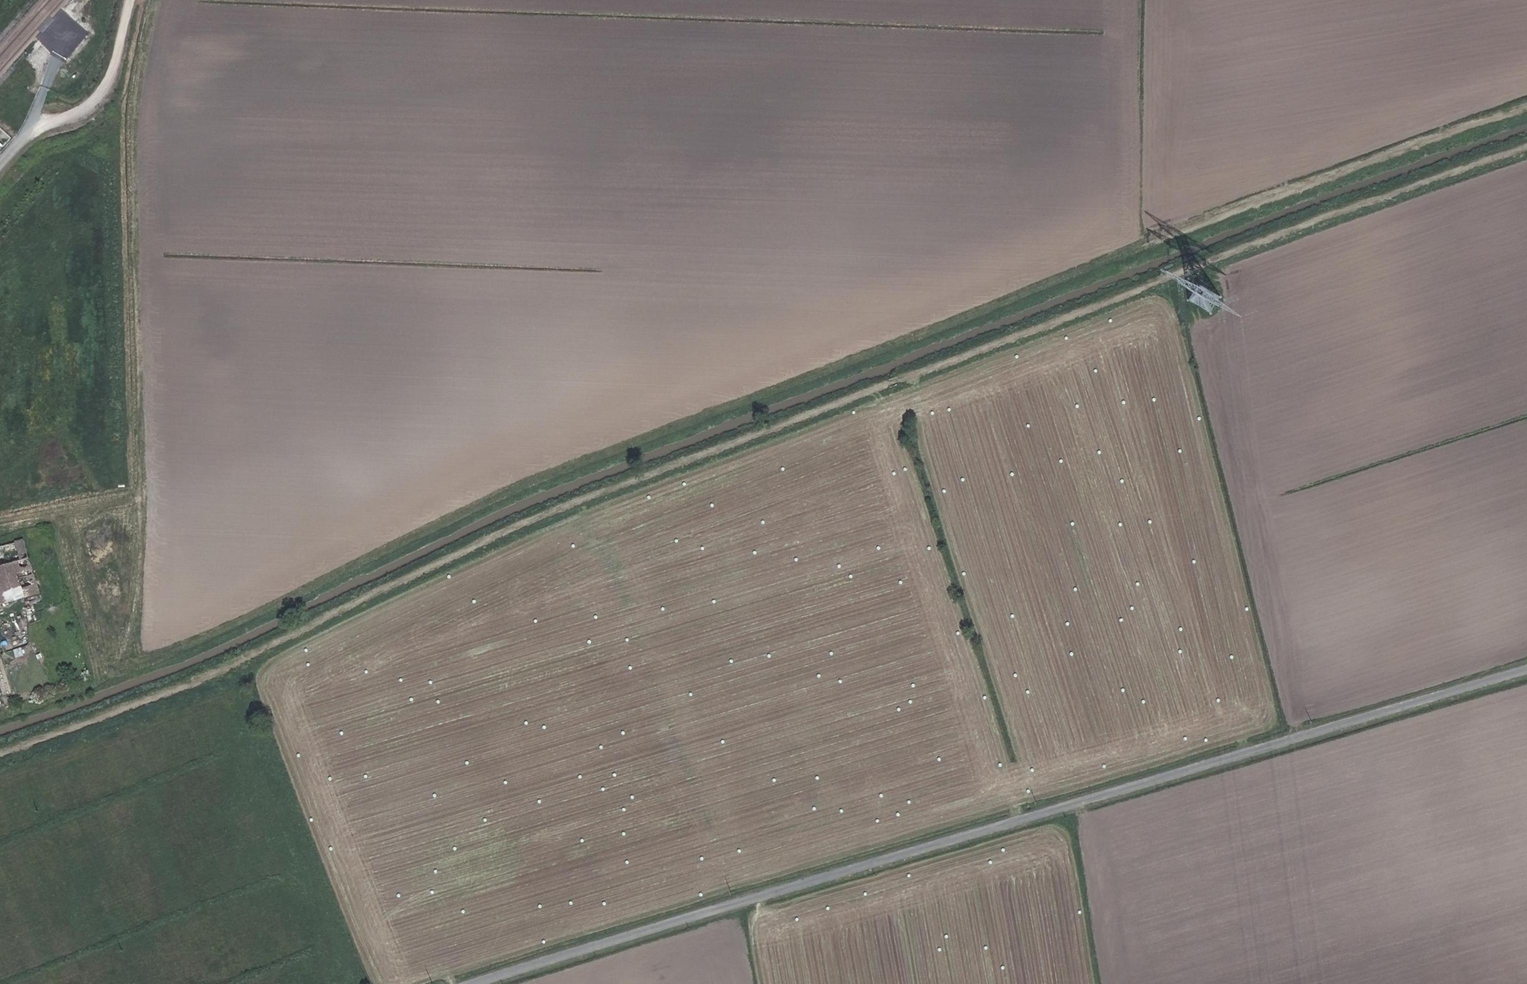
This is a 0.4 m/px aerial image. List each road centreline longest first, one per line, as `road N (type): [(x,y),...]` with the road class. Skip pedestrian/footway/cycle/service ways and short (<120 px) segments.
road 1 (track): [(471,983),(1526,669)]
road 2 (track): [(26,133),(82,110),(103,93),(130,0)]

